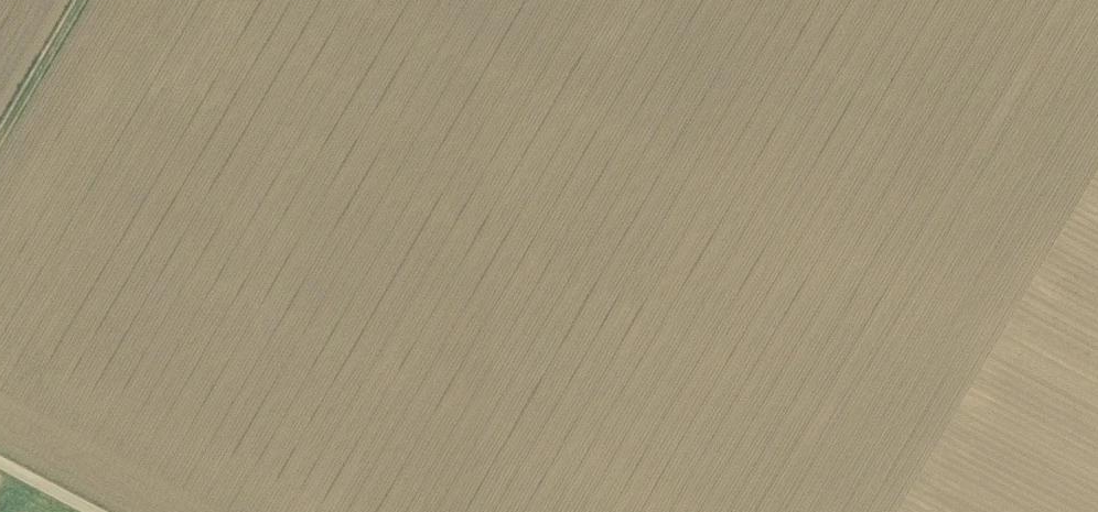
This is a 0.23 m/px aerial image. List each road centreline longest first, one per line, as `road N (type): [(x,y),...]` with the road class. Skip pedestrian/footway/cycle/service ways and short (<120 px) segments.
road 1 (track): [(82,0),(0,137)]

